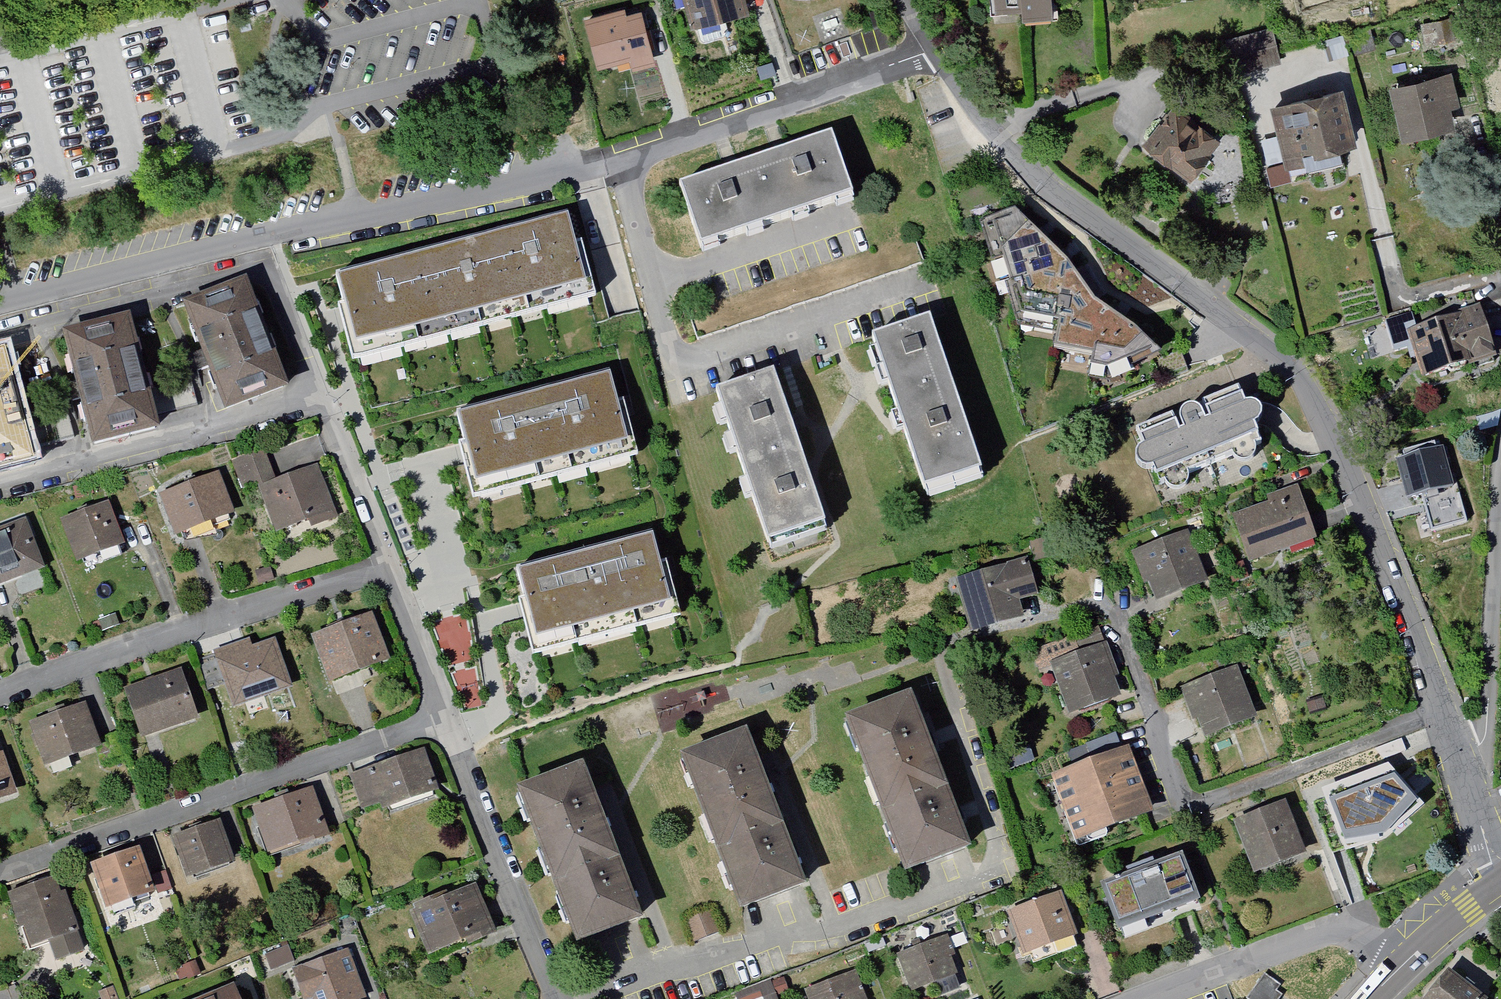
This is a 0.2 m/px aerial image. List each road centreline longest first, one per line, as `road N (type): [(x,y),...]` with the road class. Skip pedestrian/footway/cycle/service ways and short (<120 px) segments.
road 1 (residential): [(932,53),(594,165),(0,302)]
road 2 (residential): [(1440,715),(1391,568),(1305,384),(1009,148),(932,53)]
road 3 (residential): [(1440,715),(1181,811),(1112,618)]
road 4 (residential): [(445,721),(0,871)]
road 5 (residential): [(319,399),(270,273),(0,338)]
road 6 (residential): [(0,690),(387,559)]
road 7 (residential): [(319,399),(0,484)]
road 8 (residential): [(1500,488),(1473,802)]
road 9 (residential): [(557,998),(445,721)]
road 10 (residential): [(1146,998),(1337,927),(1401,962)]
road 11 (residential): [(387,559),(319,399)]
road 12 (residential): [(445,721),(387,559)]
road 13 (secondary): [(1500,878),(1401,962)]

